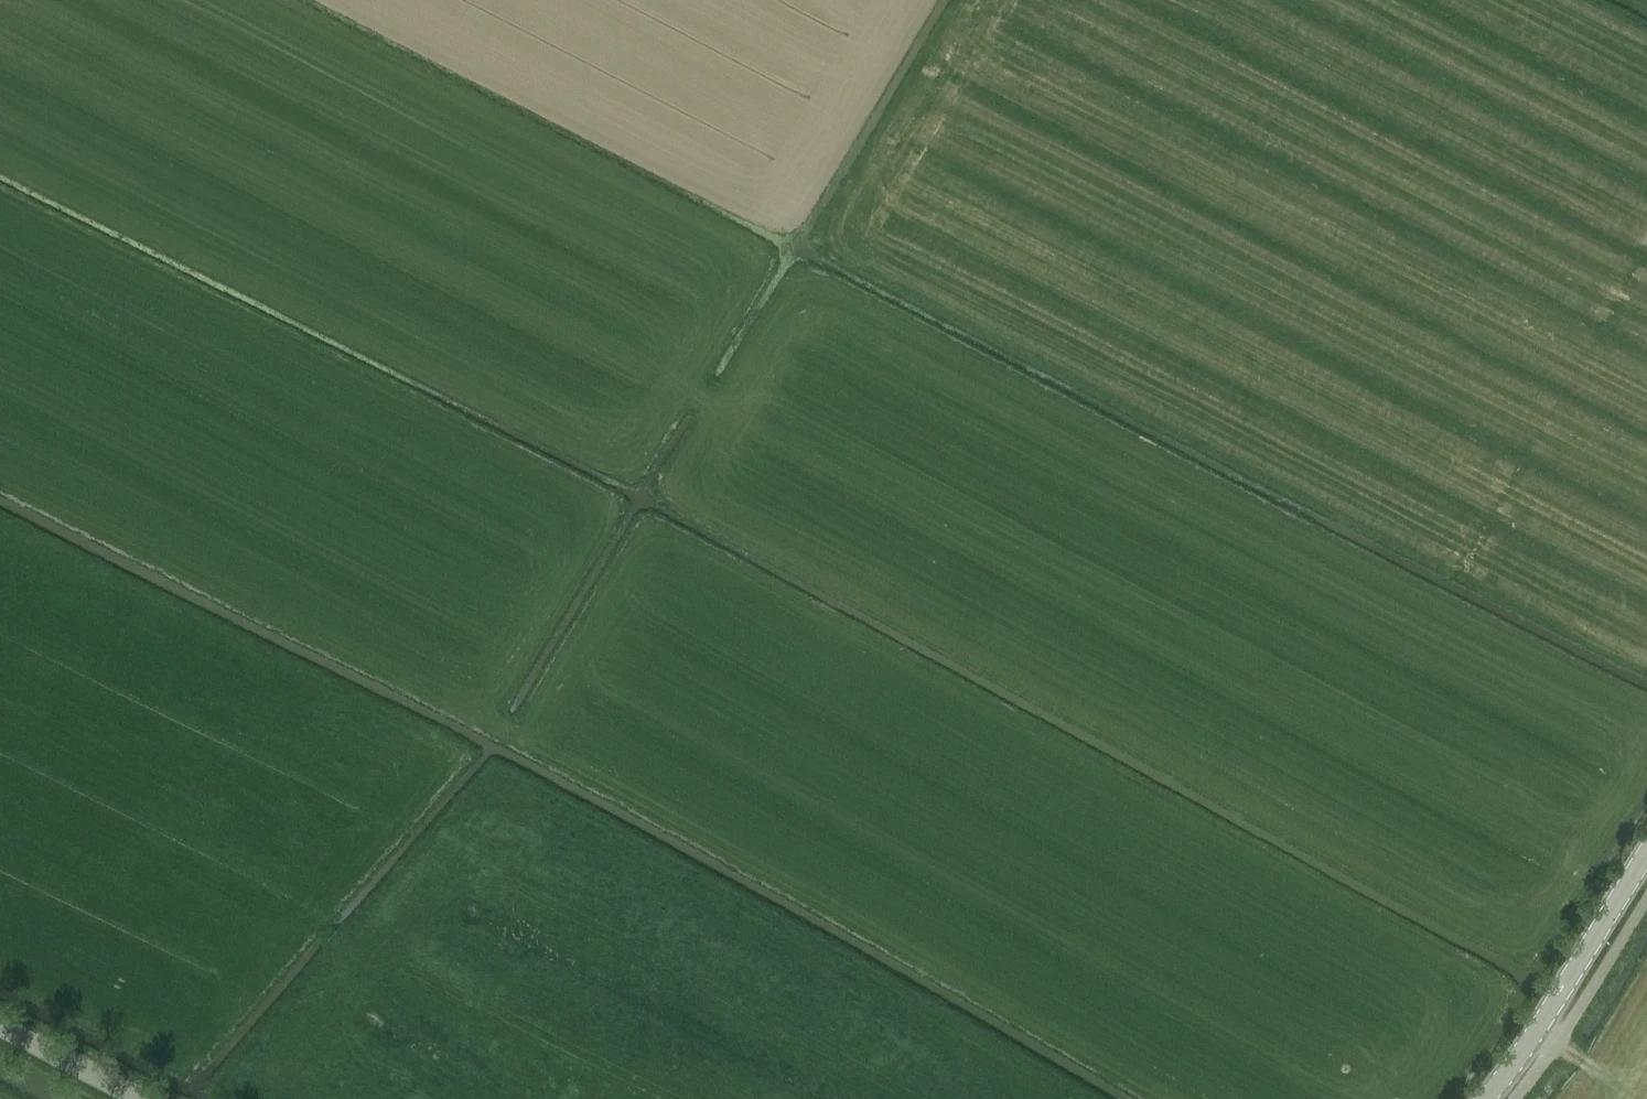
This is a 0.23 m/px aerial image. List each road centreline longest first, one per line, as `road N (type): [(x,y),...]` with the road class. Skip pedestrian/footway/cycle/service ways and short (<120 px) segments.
road 1 (tertiary): [(1484,1098),(1646,856)]
road 2 (unclassified): [(137,1098),(0,1027)]

